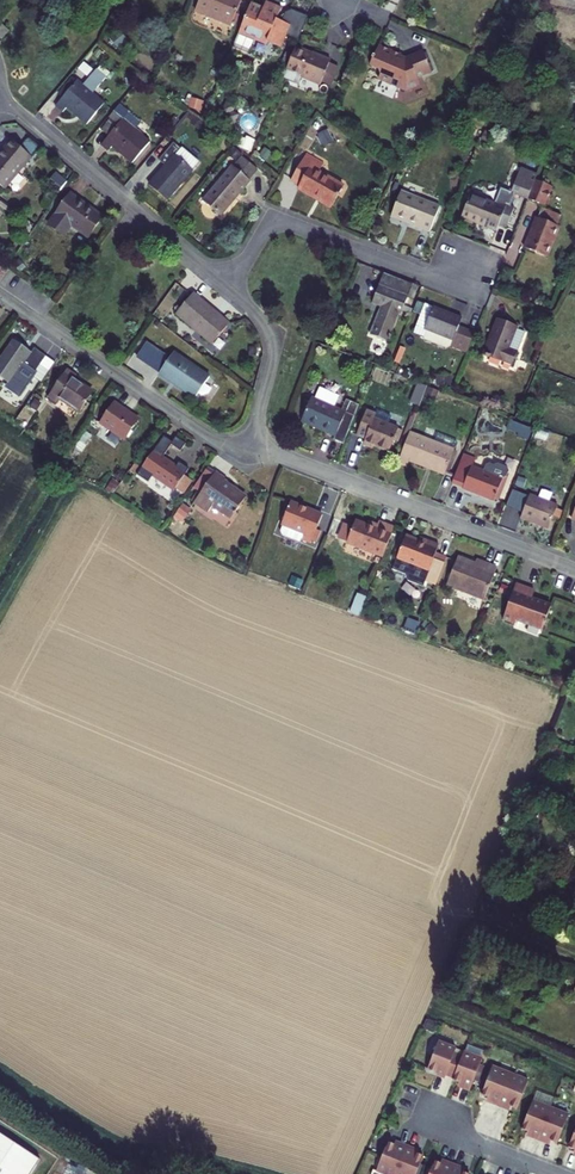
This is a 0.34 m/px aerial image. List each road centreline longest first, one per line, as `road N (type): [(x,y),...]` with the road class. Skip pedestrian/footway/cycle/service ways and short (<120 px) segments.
road 1 (residential): [(286,320),(0,103)]
road 2 (residential): [(0,297),(232,450),(290,456)]
road 3 (residential): [(290,456),(574,576)]
road 4 (residential): [(286,320),(315,234),(464,289)]
road 5 (residential): [(395,1103),(563,1173)]
road 6 (residential): [(290,456),(286,320)]

